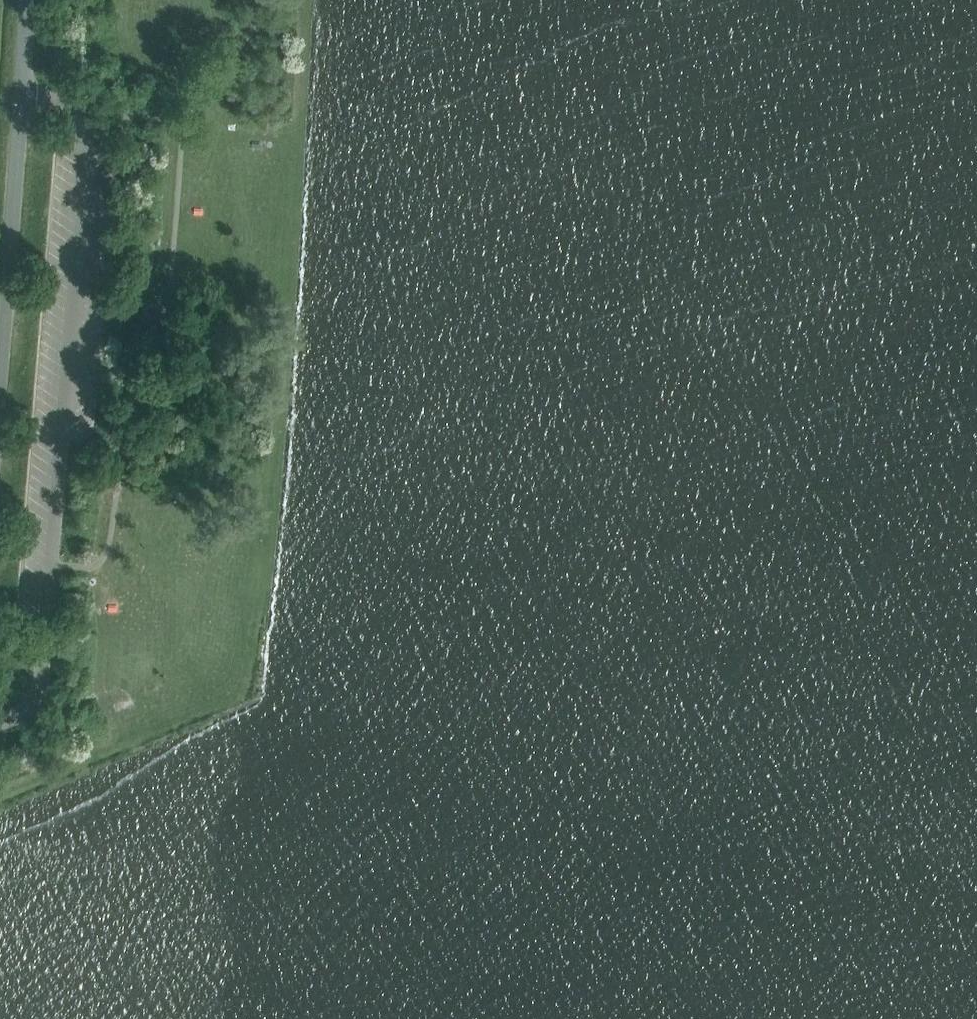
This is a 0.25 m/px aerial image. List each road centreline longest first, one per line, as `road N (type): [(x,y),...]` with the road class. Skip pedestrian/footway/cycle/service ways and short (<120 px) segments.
road 1 (unclassified): [(0,424),(26,0)]

